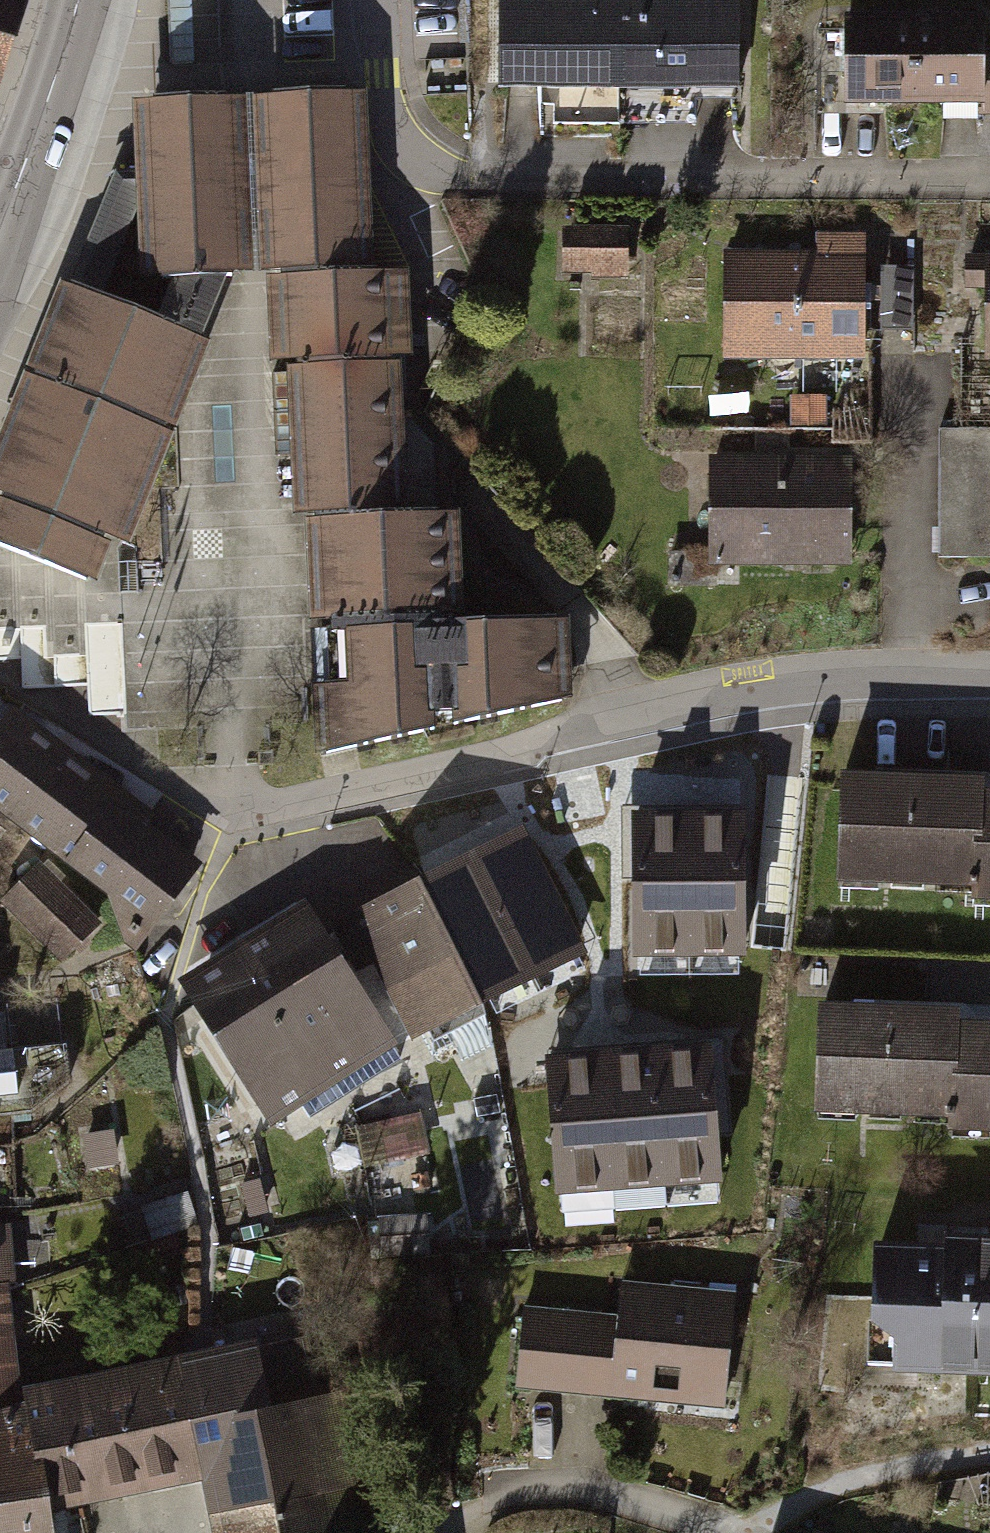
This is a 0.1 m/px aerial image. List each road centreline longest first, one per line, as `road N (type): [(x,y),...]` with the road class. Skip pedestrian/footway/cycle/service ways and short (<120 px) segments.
road 1 (residential): [(379,0),(393,132),(422,163),(457,174),(989,184)]
road 2 (residential): [(989,676),(914,673),(729,691),(303,802)]
road 3 (secondary): [(34,148),(79,0)]

